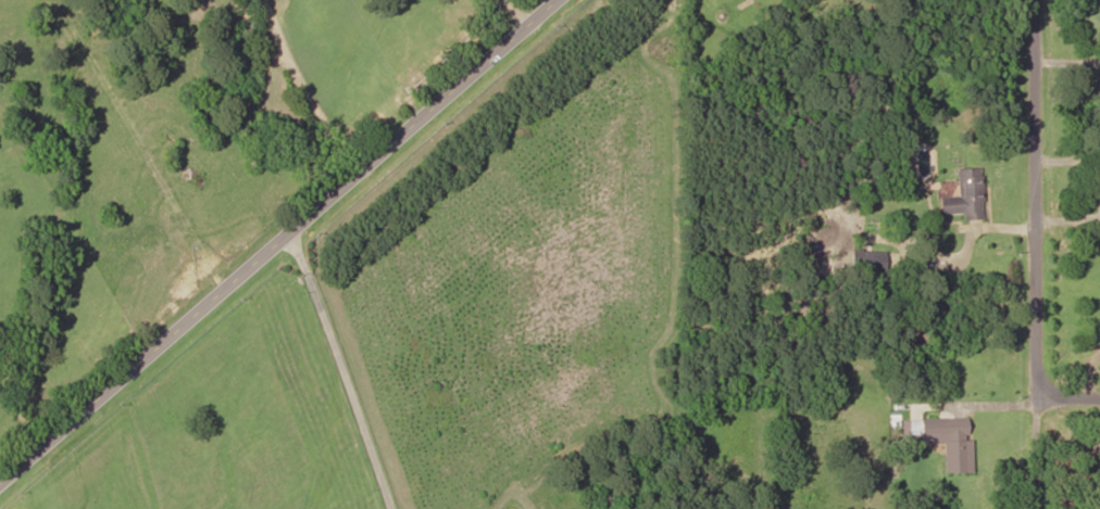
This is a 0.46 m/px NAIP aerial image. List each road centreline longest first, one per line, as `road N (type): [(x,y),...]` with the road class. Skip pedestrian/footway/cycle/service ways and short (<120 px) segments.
road 1 (tertiary): [(0,458),(537,0)]
road 2 (residential): [(1031,0),(1034,370),(1055,389),(1099,390)]

